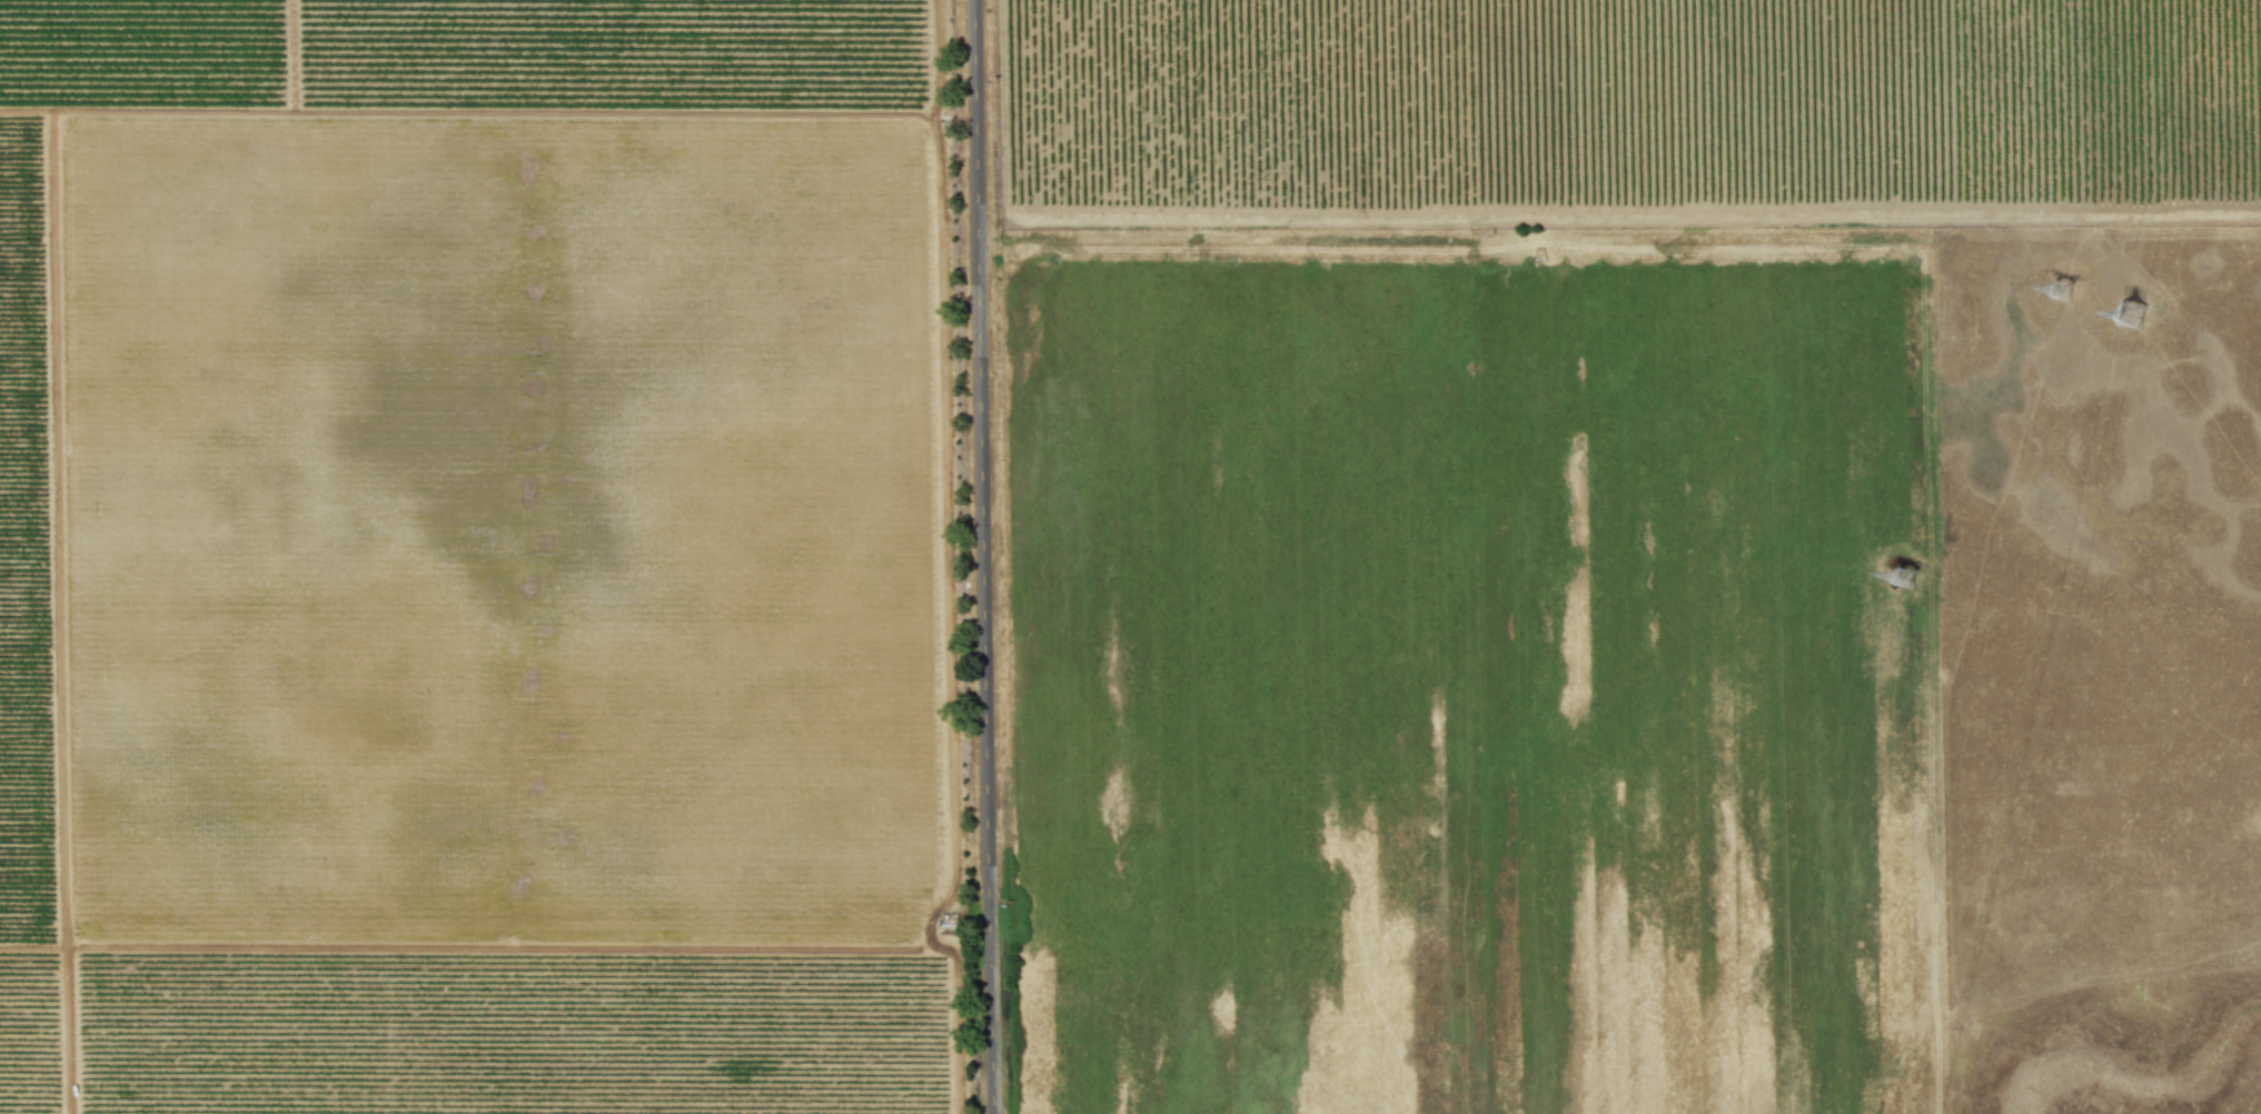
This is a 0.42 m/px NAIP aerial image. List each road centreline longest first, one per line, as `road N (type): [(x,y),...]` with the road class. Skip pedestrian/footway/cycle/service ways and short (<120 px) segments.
road 1 (tertiary): [(975,0),(996,1113)]

